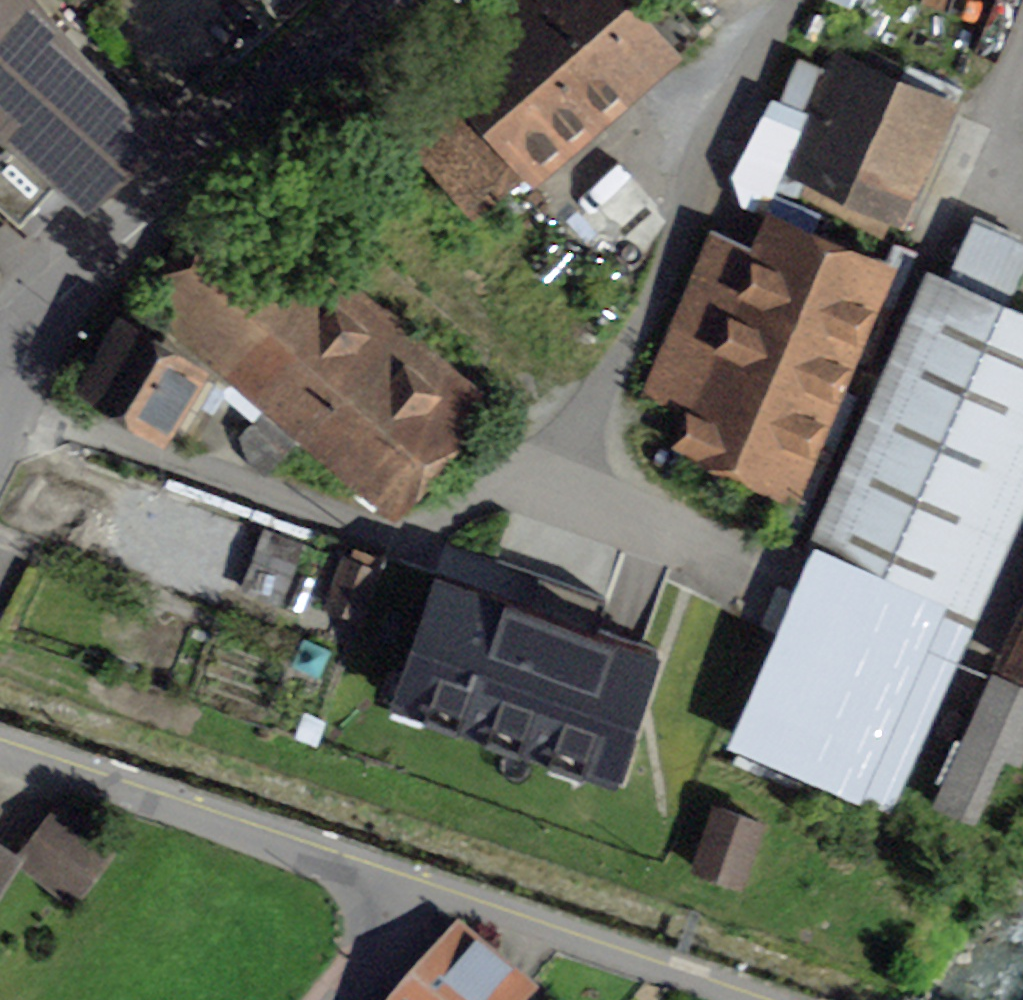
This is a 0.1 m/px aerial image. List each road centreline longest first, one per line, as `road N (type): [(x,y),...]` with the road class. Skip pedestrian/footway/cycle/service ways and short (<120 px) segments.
road 1 (residential): [(328,999),(419,890),(0,736)]
road 2 (residential): [(396,0),(103,258),(18,371)]

